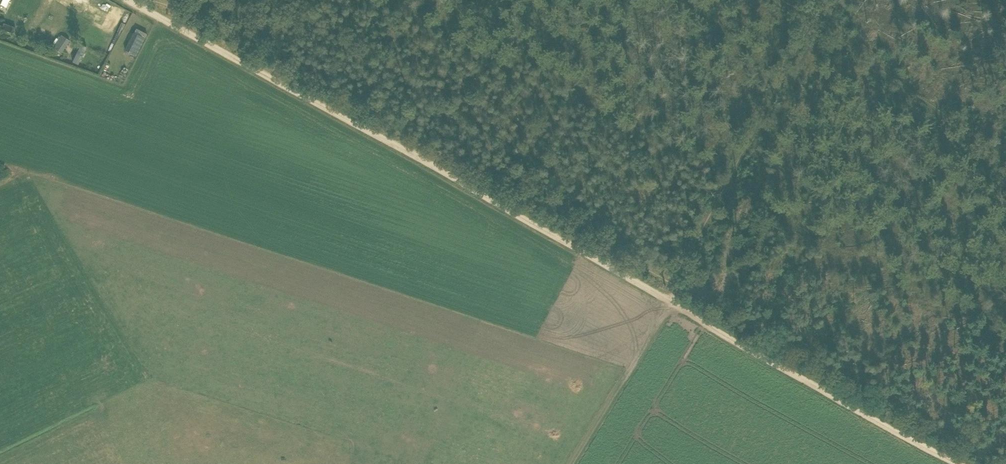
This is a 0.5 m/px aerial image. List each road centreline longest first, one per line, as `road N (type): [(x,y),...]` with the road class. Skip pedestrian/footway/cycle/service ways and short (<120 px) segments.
road 1 (track): [(129,0),(670,300)]
road 2 (track): [(670,300),(959,463)]
road 3 (track): [(568,463),(670,300)]

